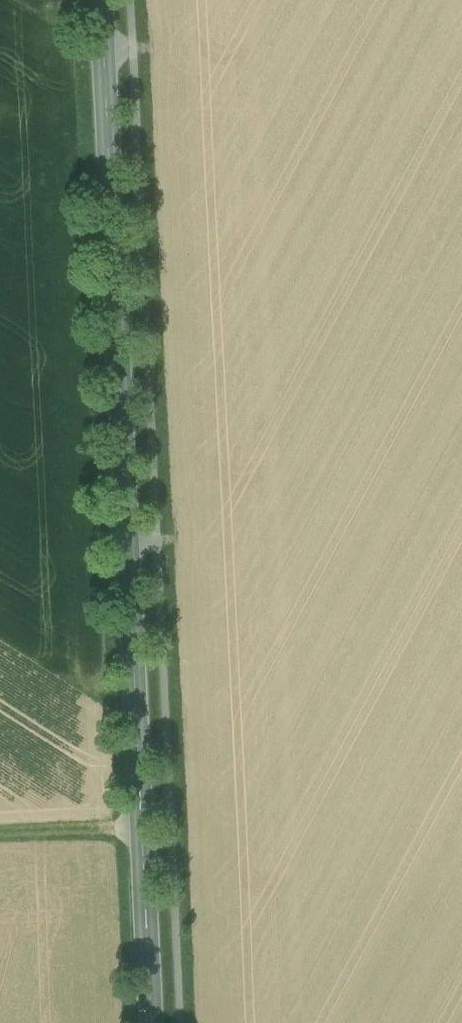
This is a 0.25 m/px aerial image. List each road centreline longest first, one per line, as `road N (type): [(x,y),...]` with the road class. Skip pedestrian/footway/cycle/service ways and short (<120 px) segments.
road 1 (secondary): [(162,1022),(115,269)]
road 2 (secondary): [(115,269),(148,1022)]
road 3 (secondary): [(115,269),(101,0)]

